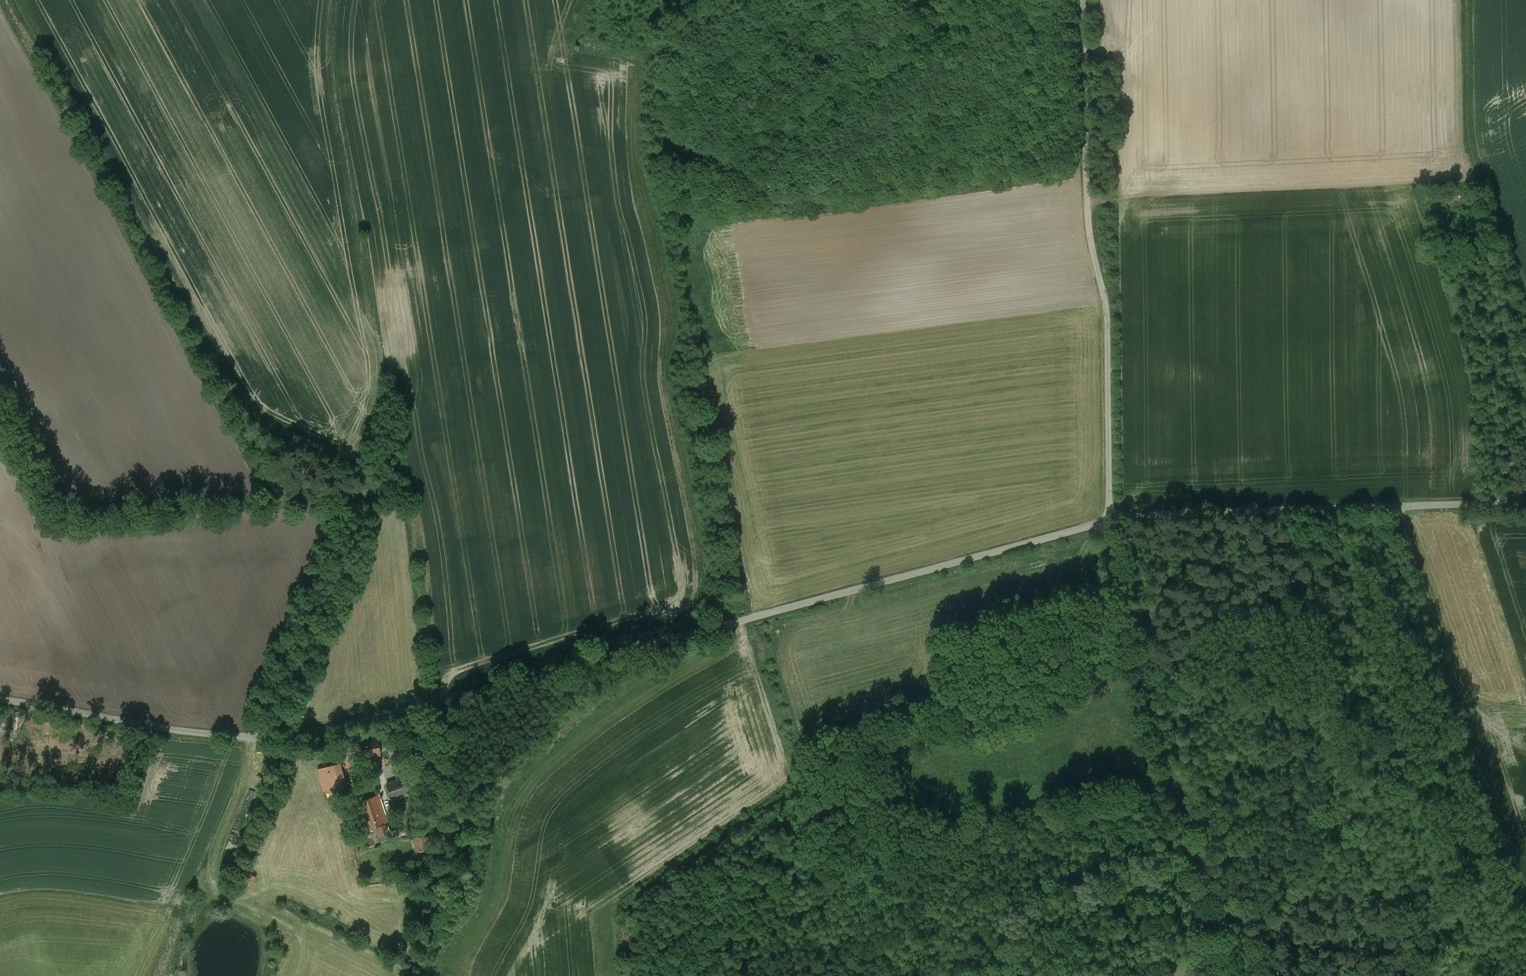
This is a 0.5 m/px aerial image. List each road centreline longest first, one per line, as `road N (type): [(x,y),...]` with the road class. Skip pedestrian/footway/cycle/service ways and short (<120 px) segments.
road 1 (unclassified): [(0,702),(297,737),(762,617),(1112,515)]
road 2 (unclassified): [(1086,0),(1091,210),(1111,334),(1112,515)]
road 3 (track): [(1112,515),(1111,544),(1201,868),(1249,975)]
road 4 (unclassified): [(1112,515),(1481,505),(1509,502),(1525,489)]

